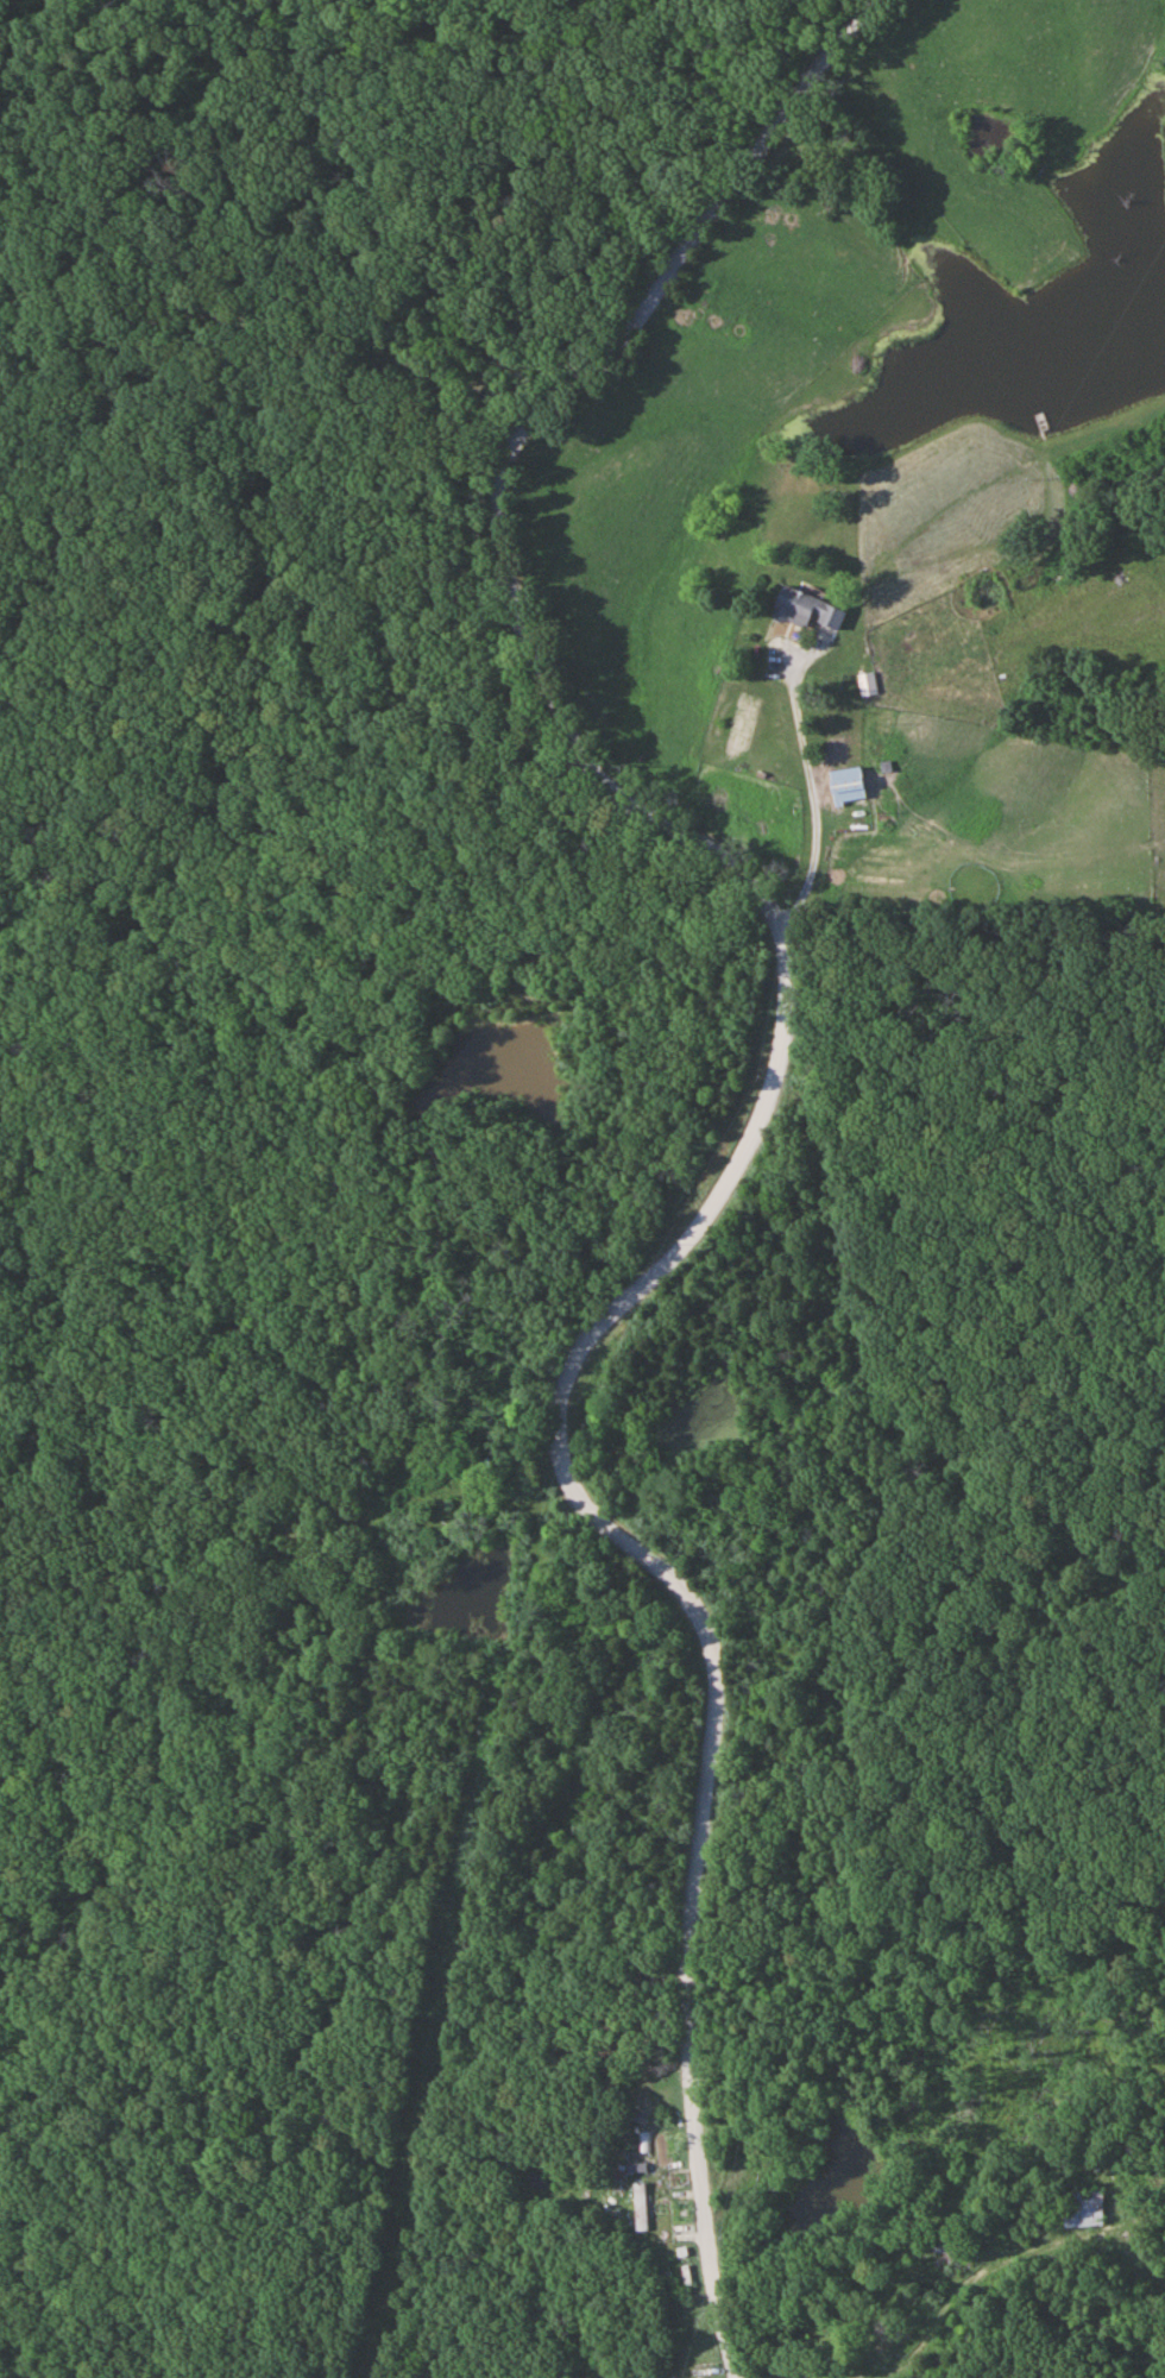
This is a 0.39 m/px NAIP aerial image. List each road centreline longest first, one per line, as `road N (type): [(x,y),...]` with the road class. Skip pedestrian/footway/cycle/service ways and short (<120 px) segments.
road 1 (residential): [(728,2377),(697,2159),(687,1981),(712,1691),(705,1619),(604,1535),(566,1491),(554,1434),(566,1376),(596,1322),(649,1281),(713,1202),(755,1119),(780,1056),(783,963),(749,877),(655,820),(567,726),(514,614),(497,537),(502,482),(521,430),(556,391),(628,340),(732,180),(873,0)]
road 2 (residential): [(556,391),(434,335),(364,350),(300,347),(193,316),(92,333),(0,390)]

